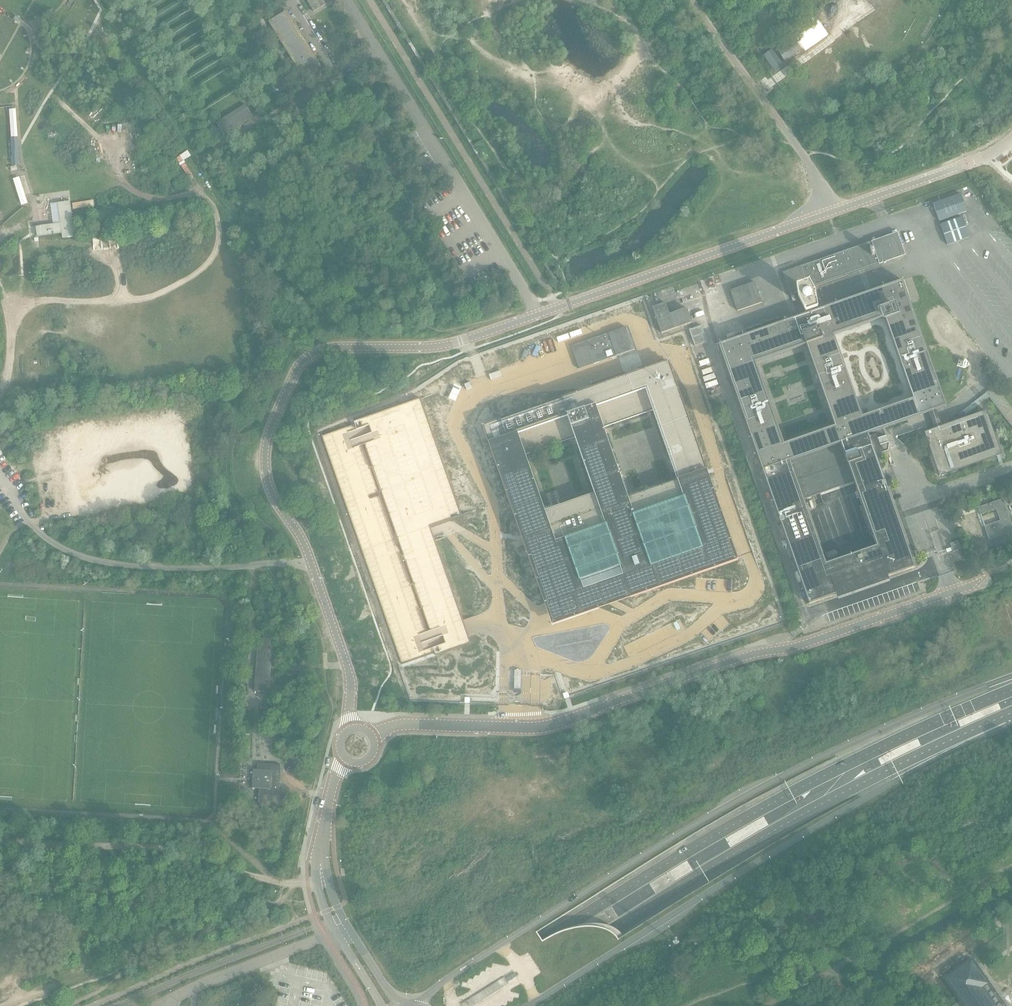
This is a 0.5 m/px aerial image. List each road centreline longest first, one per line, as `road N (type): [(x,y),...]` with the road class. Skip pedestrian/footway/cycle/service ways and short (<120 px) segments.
road 1 (unclassified): [(348,729),(346,663),(302,542),(266,476),(269,437),(304,359),(333,348),(448,345),(984,158)]
road 2 (primary): [(1011,679),(834,750),(683,830),(416,1005)]
road 3 (unclassified): [(373,736),(404,725),(554,724),(983,575)]
road 4 (primary): [(529,1005),(1003,717)]
road 5 (primary): [(854,761),(677,860),(444,1005)]
road 6 (track): [(7,305),(141,300),(212,258),(218,220),(208,201),(193,194),(157,199),(109,183)]
road 7 (primary): [(500,1005),(814,809)]
road 8 (track): [(557,308),(369,0)]
road 9 (track): [(311,564),(83,562),(25,520),(0,481)]
road 10 (track): [(279,883),(179,844),(0,841)]
road 11 (track): [(836,211),(687,0)]
road 12 (primary): [(814,809),(1003,717)]
road 13 (primary): [(1011,690),(854,761)]
road 14 (unclassified): [(398,1005),(342,917),(321,864)]
road 15 (unclassified): [(321,864),(316,883),(330,921),(381,1005)]

